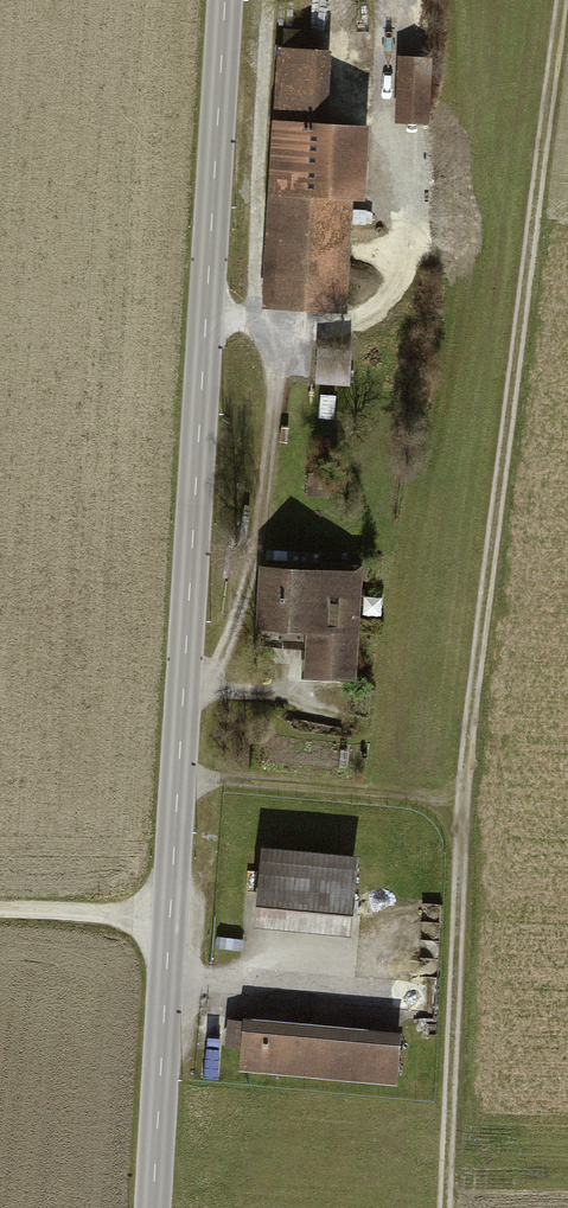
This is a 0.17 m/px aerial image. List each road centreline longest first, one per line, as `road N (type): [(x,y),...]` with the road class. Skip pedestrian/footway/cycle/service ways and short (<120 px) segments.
road 1 (track): [(445,1207),(463,807),(567,4)]
road 2 (tertiary): [(227,0),(153,1207)]
road 3 (track): [(377,0),(404,269),(393,299),(352,322),(249,326)]
road 4 (track): [(208,316),(249,326),(272,360),(272,424),(256,552),(214,683),(185,696)]
road 5 (track): [(272,0),(249,326)]
road 6 (track): [(463,807),(180,782)]
road 7 (track): [(171,920),(0,908)]

